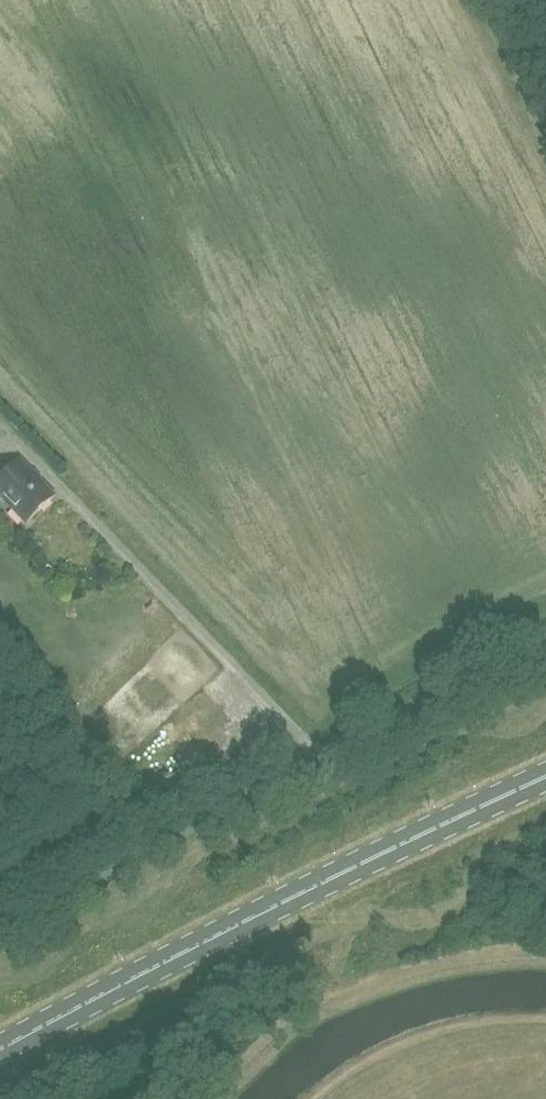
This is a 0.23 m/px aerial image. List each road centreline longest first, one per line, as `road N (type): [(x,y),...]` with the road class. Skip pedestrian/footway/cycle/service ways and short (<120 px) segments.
road 1 (residential): [(545,292),(153,496),(66,231),(402,0)]
road 2 (unclassified): [(545,656),(0,929)]
road 3 (primary): [(0,1049),(545,776)]
road 4 (residential): [(545,363),(291,561)]
road 5 (residential): [(290,0),(0,122)]
road 6 (residential): [(434,0),(545,224)]

